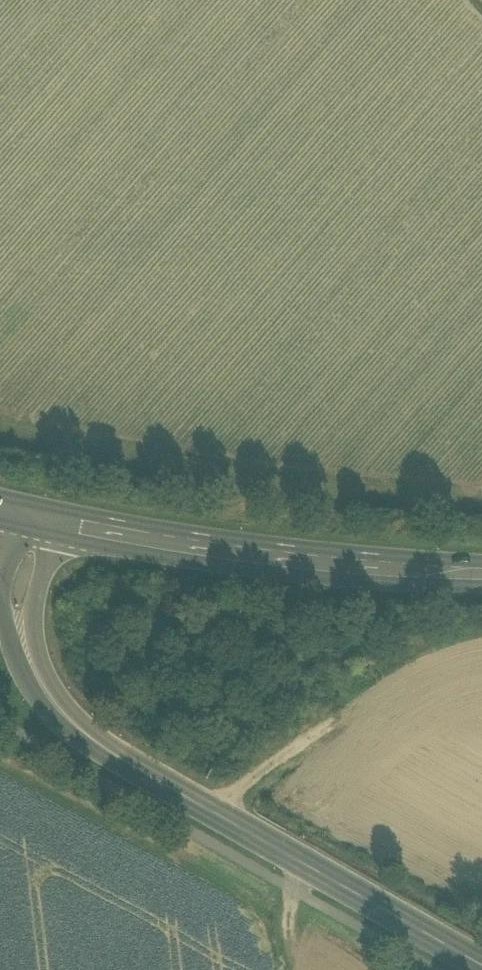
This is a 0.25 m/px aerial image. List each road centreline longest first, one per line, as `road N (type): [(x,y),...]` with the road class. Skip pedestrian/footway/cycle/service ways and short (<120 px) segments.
road 1 (secondary): [(481,576),(302,566),(58,527)]
road 2 (tertiary): [(219,820),(92,733),(46,675),(34,616),(58,527)]
road 3 (tertiary): [(0,605),(45,717),(123,772),(219,820)]
road 4 (tertiary): [(481,969),(219,820)]

